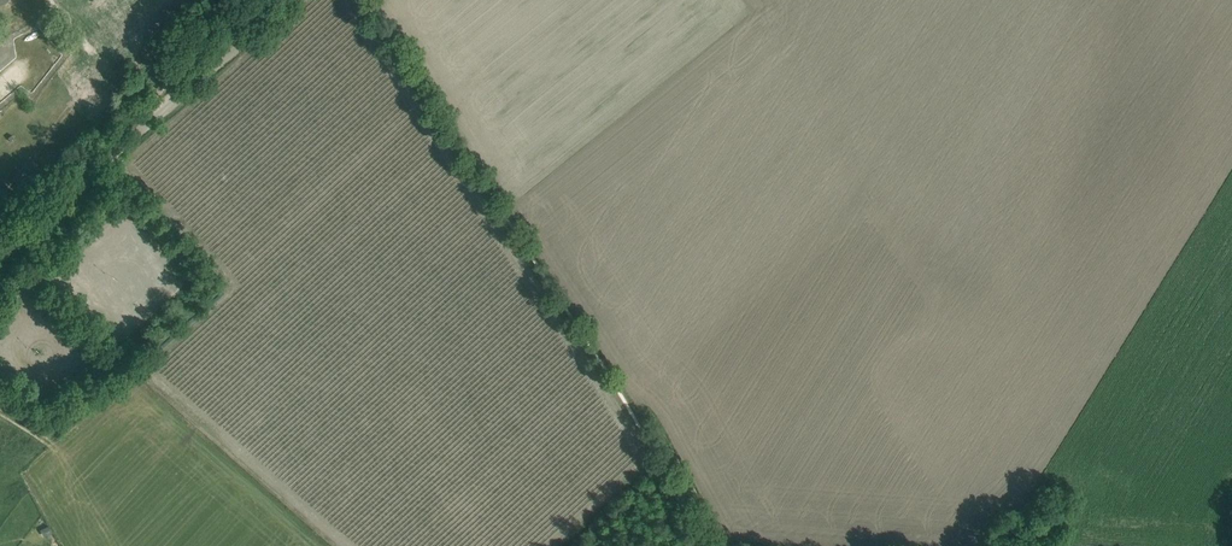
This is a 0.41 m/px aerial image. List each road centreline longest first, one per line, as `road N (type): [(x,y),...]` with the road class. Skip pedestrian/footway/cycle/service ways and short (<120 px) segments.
road 1 (unclassified): [(0,247),(283,0)]

